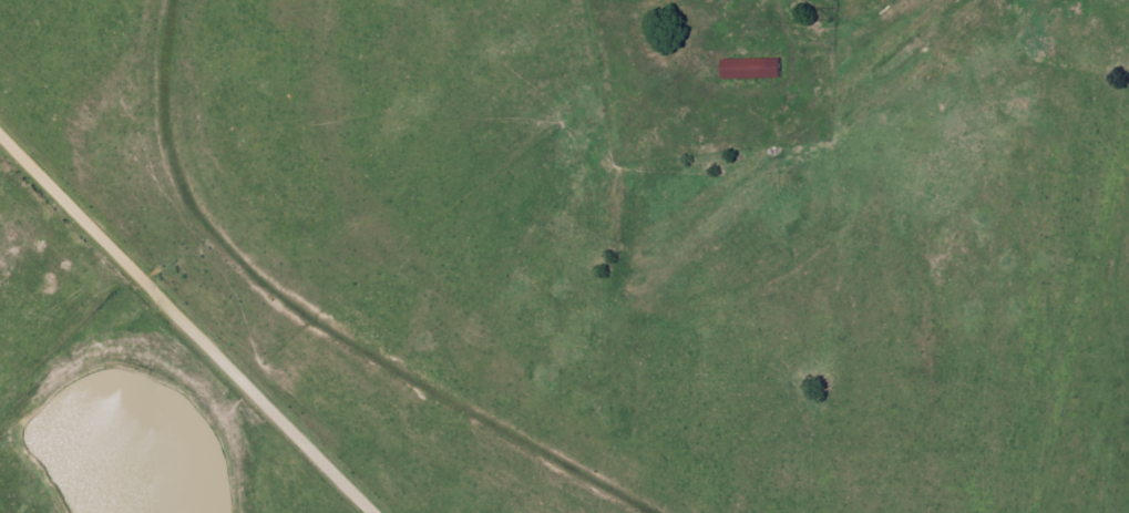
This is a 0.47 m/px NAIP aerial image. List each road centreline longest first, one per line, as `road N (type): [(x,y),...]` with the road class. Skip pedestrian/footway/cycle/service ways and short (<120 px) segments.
road 1 (residential): [(376,512),(0,133)]

